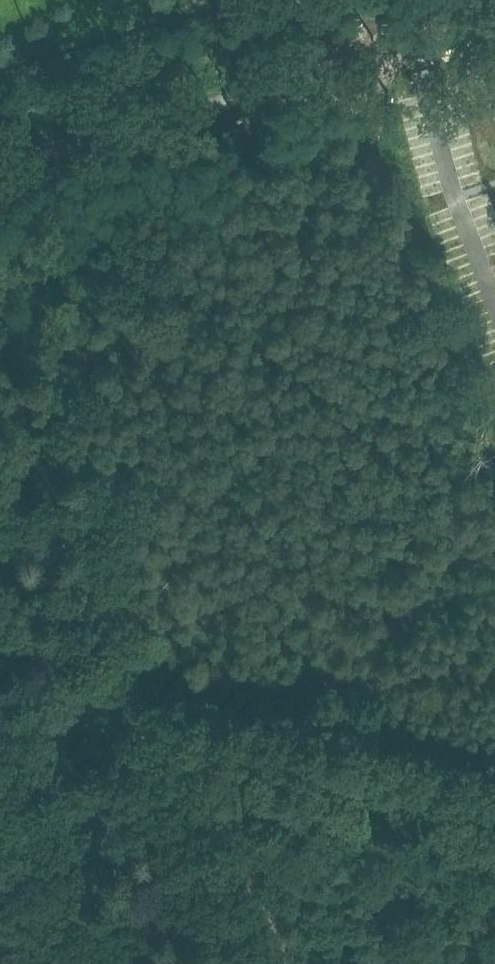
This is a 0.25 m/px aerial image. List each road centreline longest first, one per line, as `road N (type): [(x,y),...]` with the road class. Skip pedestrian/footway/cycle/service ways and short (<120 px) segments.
road 1 (unclassified): [(0,164),(494,23)]

